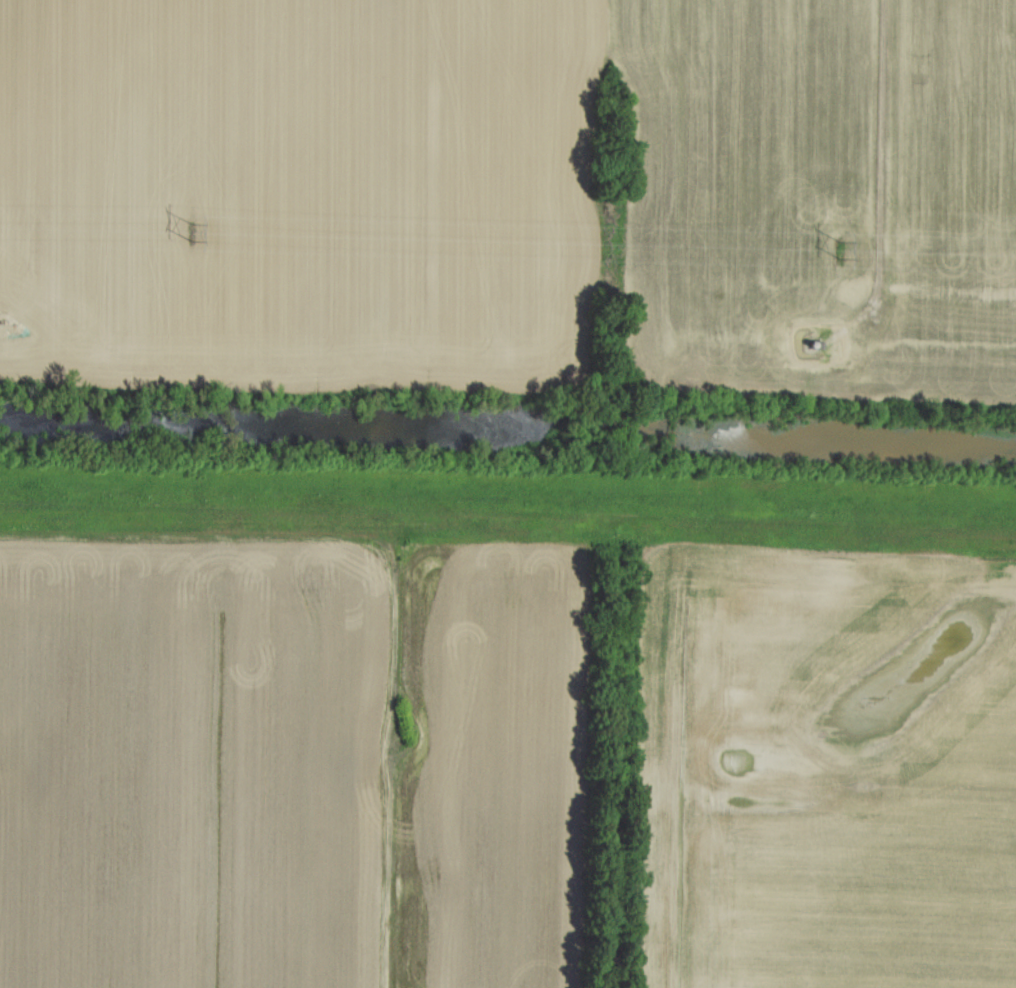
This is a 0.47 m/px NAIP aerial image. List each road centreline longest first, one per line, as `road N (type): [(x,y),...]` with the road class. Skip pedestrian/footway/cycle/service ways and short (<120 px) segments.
road 1 (track): [(0,531),(374,537),(391,545),(398,577),(397,680),(385,756),(389,987)]
road 2 (track): [(887,0),(878,299),(854,329),(824,340)]
road 3 (track): [(1015,797),(919,792),(883,780),(843,738)]

